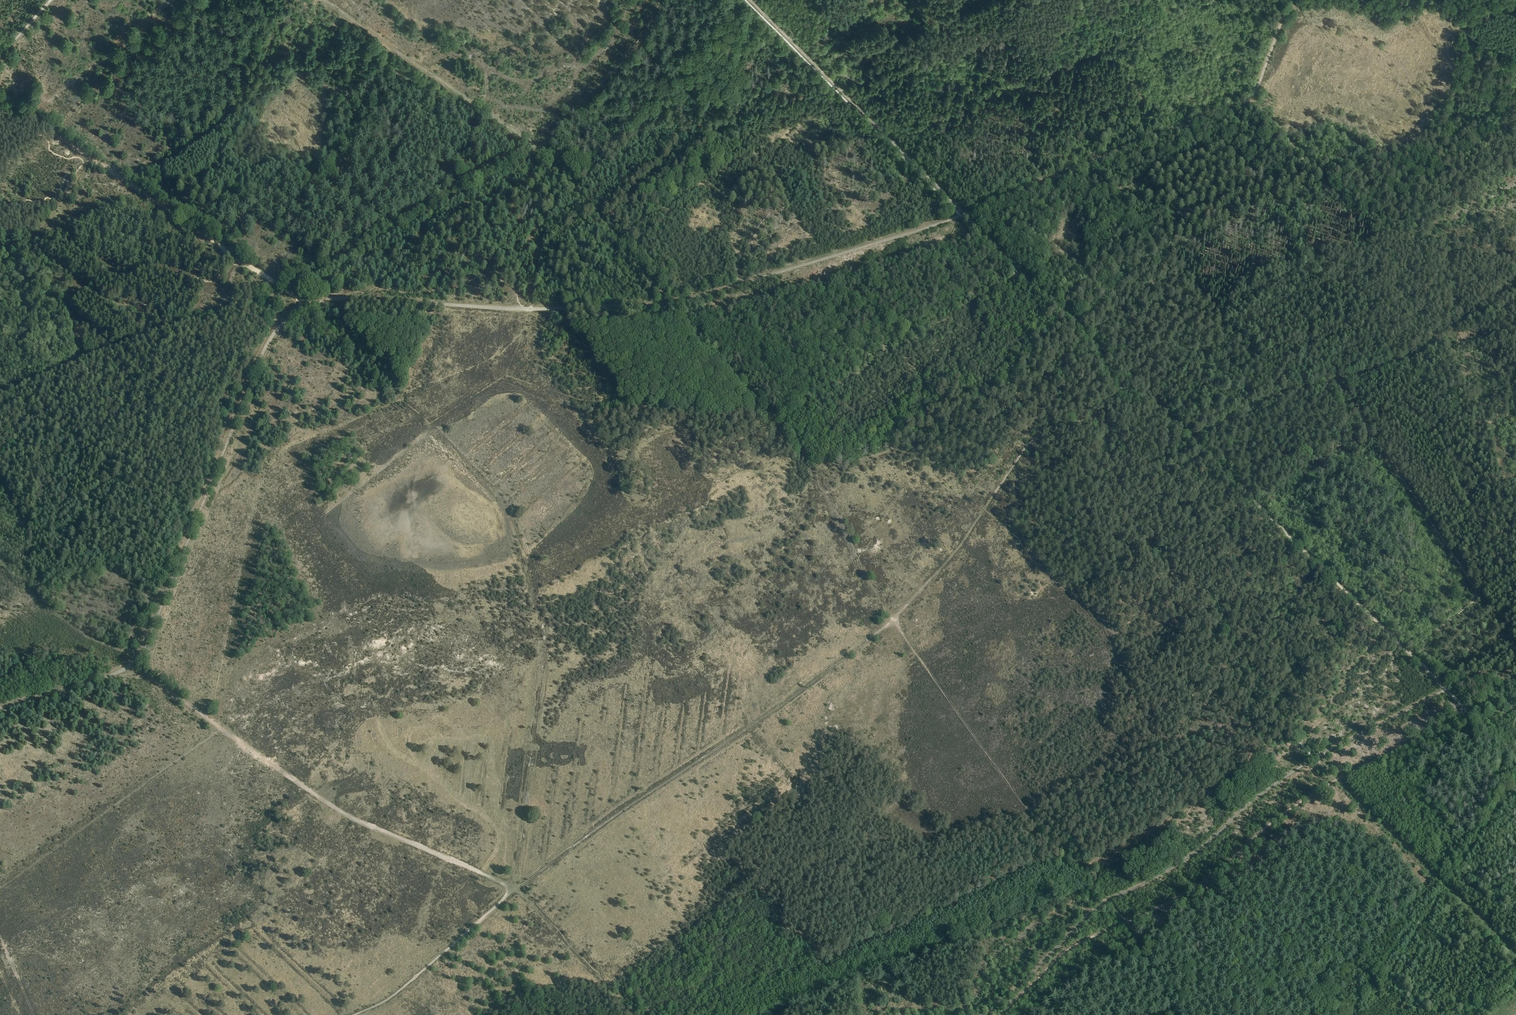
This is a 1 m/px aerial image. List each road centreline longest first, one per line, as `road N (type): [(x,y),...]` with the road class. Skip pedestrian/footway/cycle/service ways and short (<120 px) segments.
road 1 (unclassified): [(0,707),(116,673),(140,654),(268,342),(305,307),(350,298),(525,309),(666,304),(965,214)]
road 2 (track): [(1000,1014),(1074,946),(1174,899),(1293,807),(1466,711)]
road 3 (track): [(299,283),(539,149),(323,0)]
road 4 (track): [(516,888),(337,810),(132,664)]
road 5 (track): [(893,619),(1023,804),(1110,899)]
road 6 (track): [(1336,381),(1476,592),(1409,653)]
road 7 (track): [(893,619),(944,566),(1040,432),(1092,418),(1119,391)]
road 8 (track): [(1188,435),(1152,400),(1118,386),(1092,340),(965,214)]
road 9 (track): [(1409,653),(1188,435)]
road 10 (track): [(750,0),(965,214)]
road 11 (track): [(246,263),(0,94)]
road 12 (track): [(0,887),(223,729)]
road 13 (track): [(516,888),(387,1001),(355,1014)]
road 14 (track): [(893,619),(807,460)]
road 15 (track): [(628,1014),(516,888)]
road 16 (track): [(1173,1014),(1110,899)]

